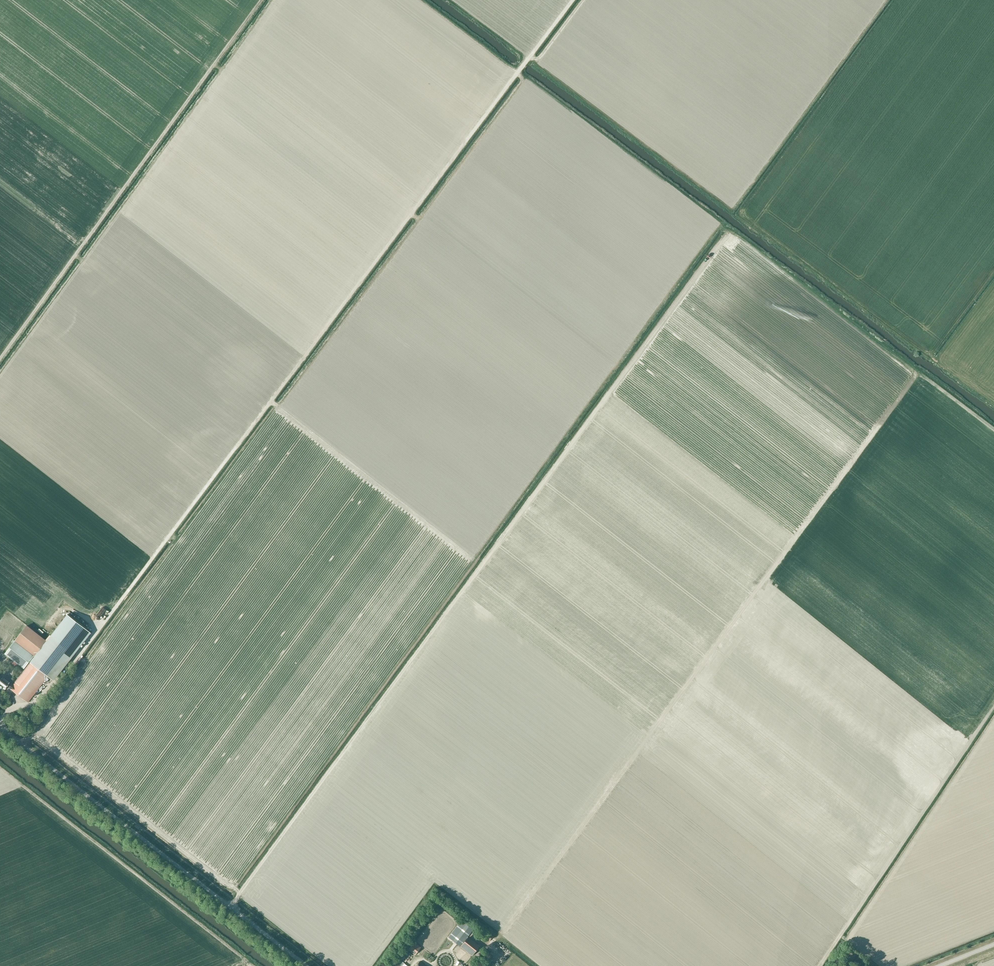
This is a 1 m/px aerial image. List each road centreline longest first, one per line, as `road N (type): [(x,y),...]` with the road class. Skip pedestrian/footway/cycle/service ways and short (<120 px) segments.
road 1 (unclassified): [(0,727),(306,965)]

